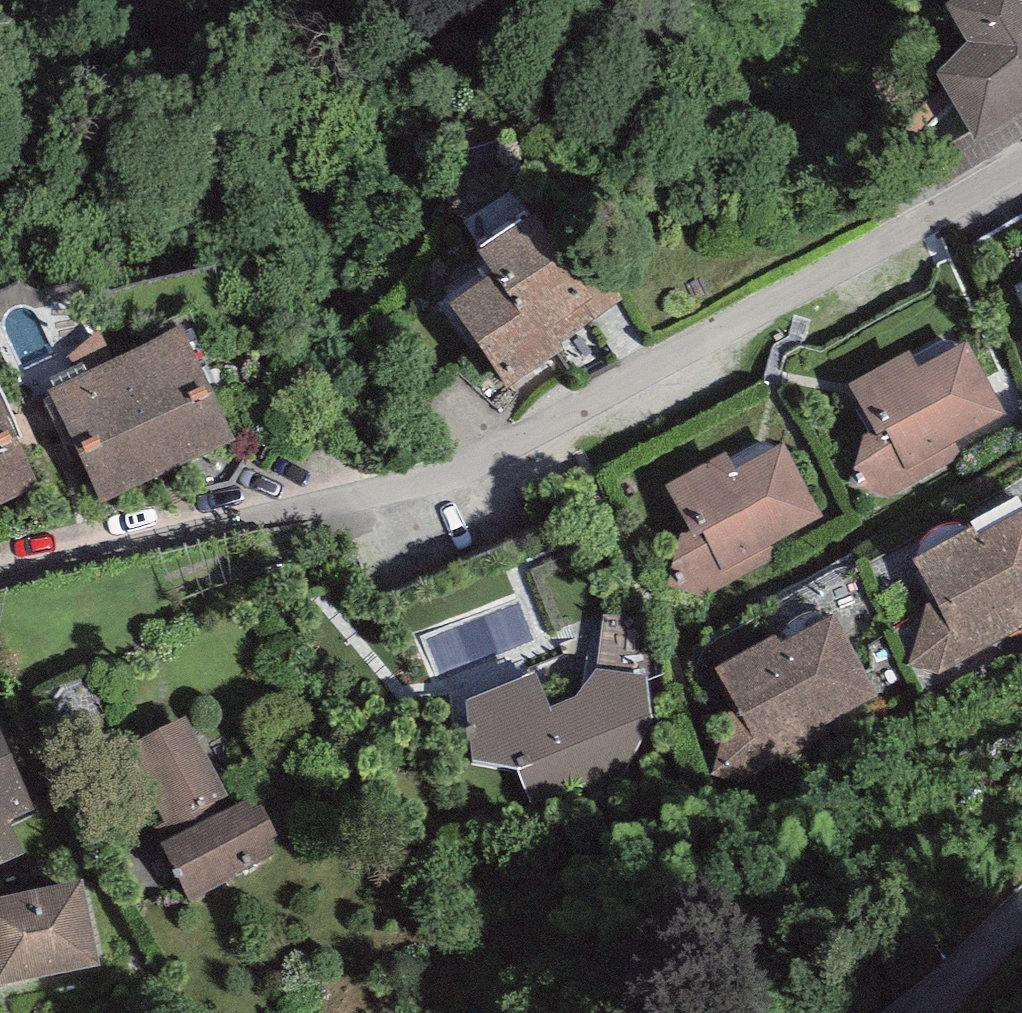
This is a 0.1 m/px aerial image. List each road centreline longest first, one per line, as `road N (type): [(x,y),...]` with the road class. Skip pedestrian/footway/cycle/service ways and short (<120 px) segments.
road 1 (residential): [(0,589),(506,455),(906,247),(1021,173)]
road 2 (tertiary): [(916,1012),(1021,915)]

